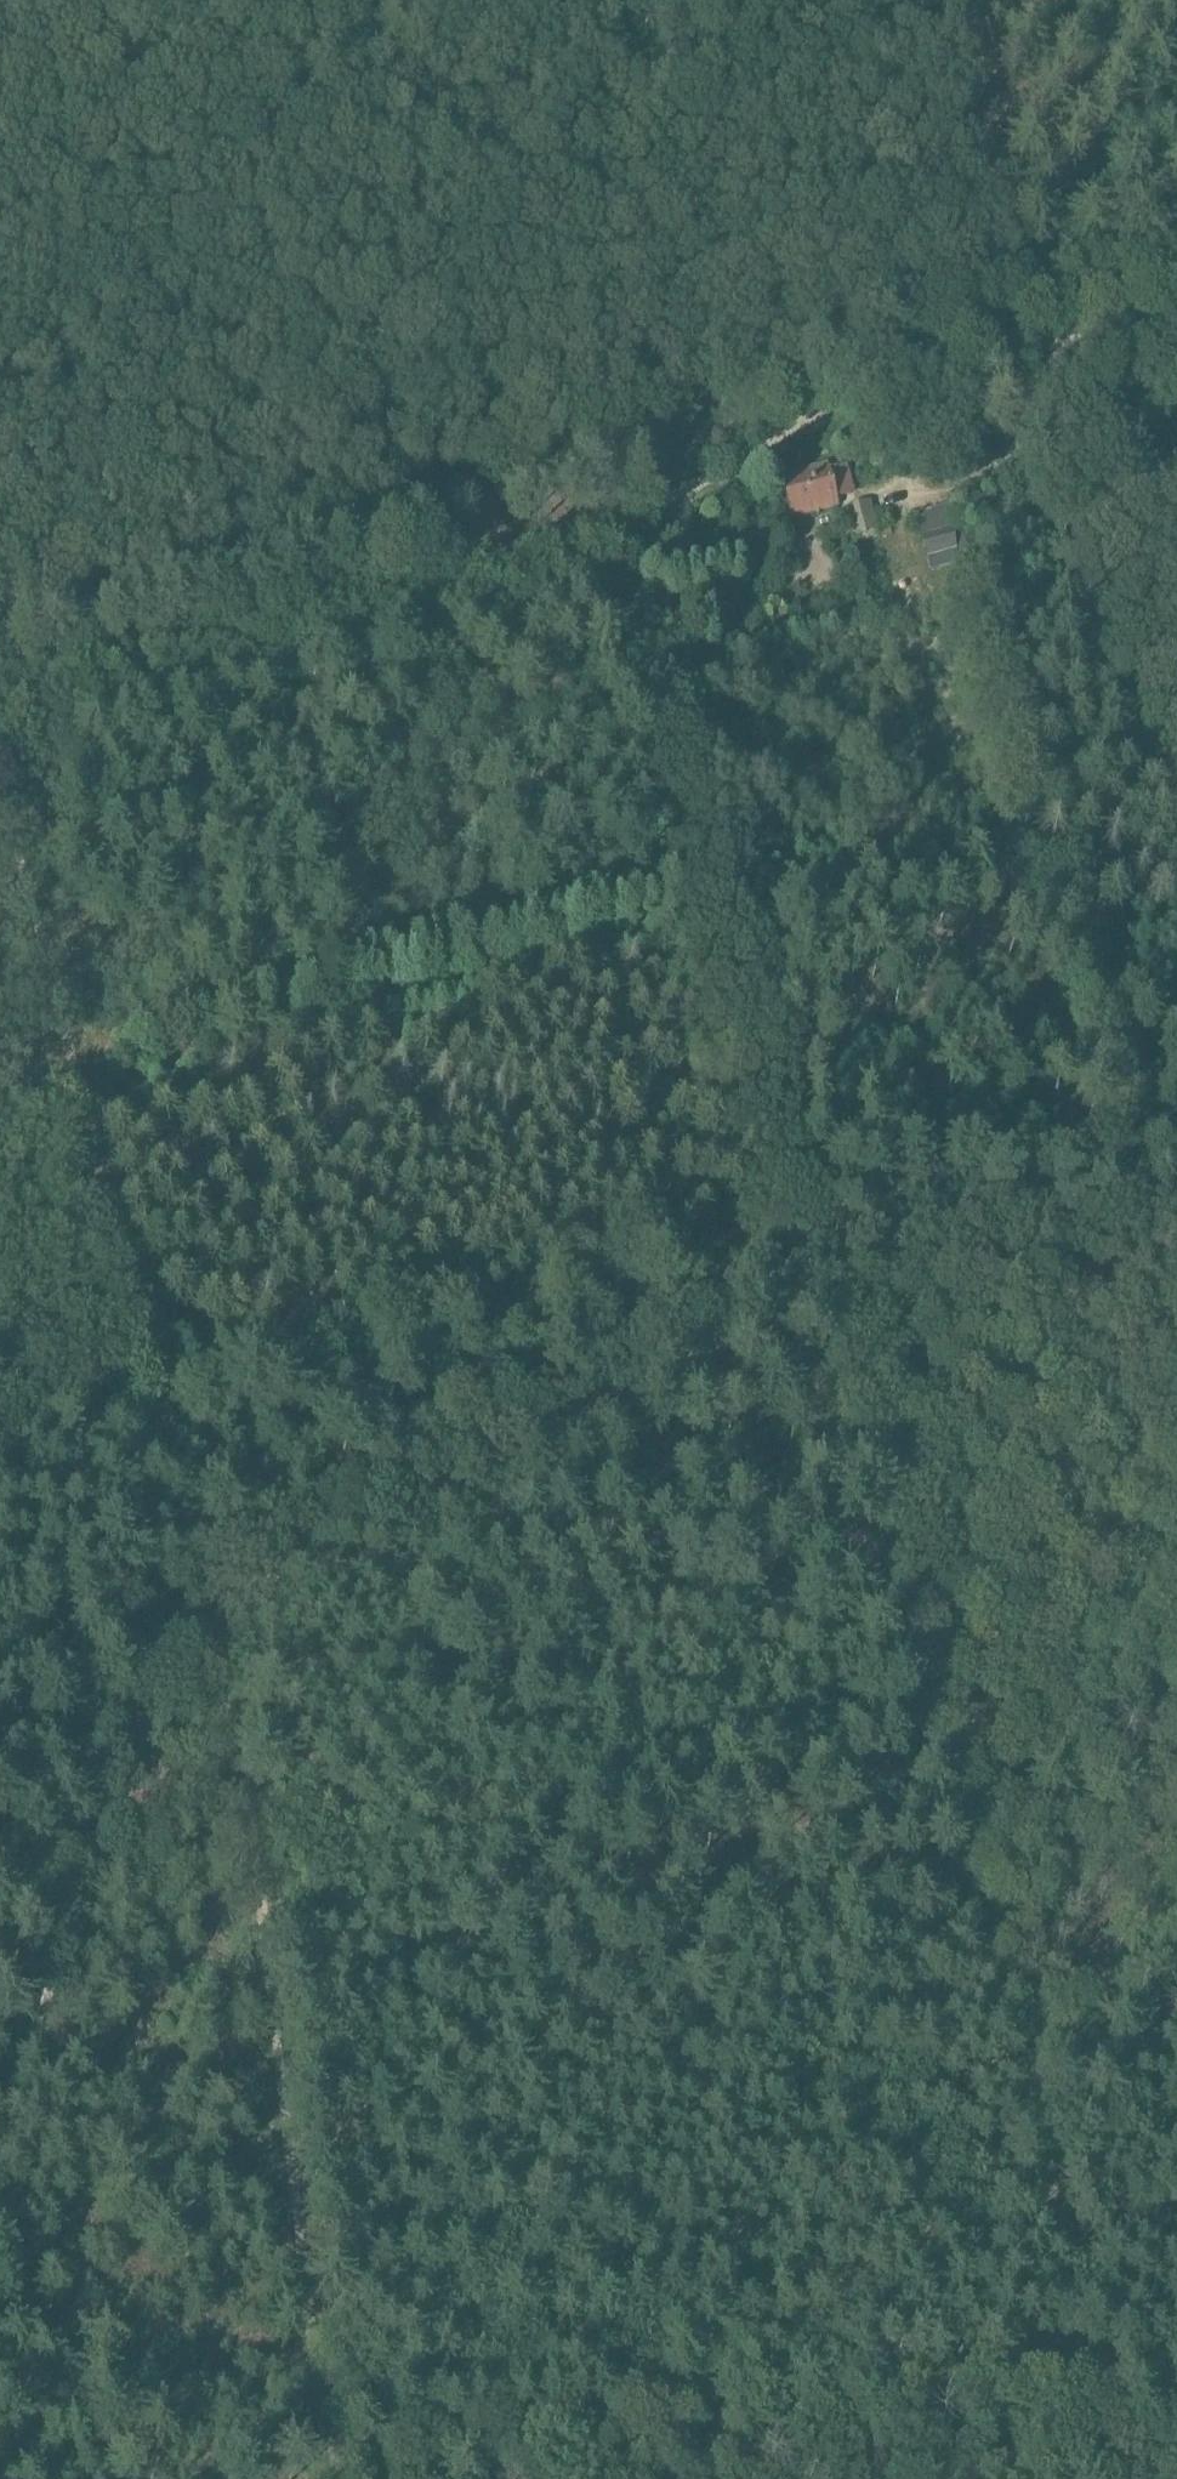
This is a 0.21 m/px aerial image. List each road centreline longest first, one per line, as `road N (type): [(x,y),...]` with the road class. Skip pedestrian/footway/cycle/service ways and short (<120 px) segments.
road 1 (track): [(0,620),(609,463),(783,361),(856,329),(1176,250)]
road 2 (track): [(325,2478),(205,1611)]
road 3 (track): [(0,804),(205,1611)]
road 4 (track): [(0,2062),(159,1641),(205,1611)]
road 5 (track): [(1020,283),(947,0)]

